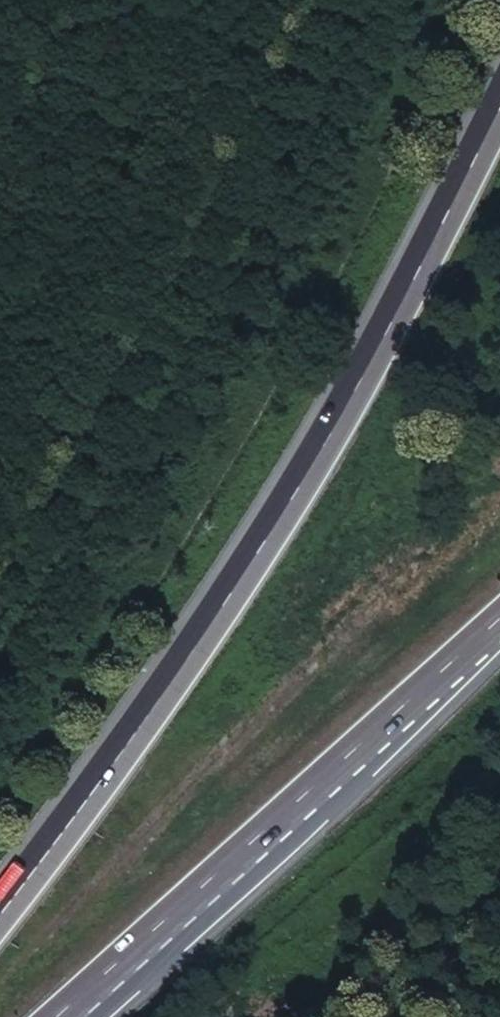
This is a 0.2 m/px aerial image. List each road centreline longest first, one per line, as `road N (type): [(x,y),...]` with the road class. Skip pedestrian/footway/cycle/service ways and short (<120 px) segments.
road 1 (trunk): [(499,108),(333,431),(177,673),(0,911)]
road 2 (track): [(0,788),(142,599),(368,204),(468,0)]
road 3 (trunk): [(63,1016),(499,619)]

